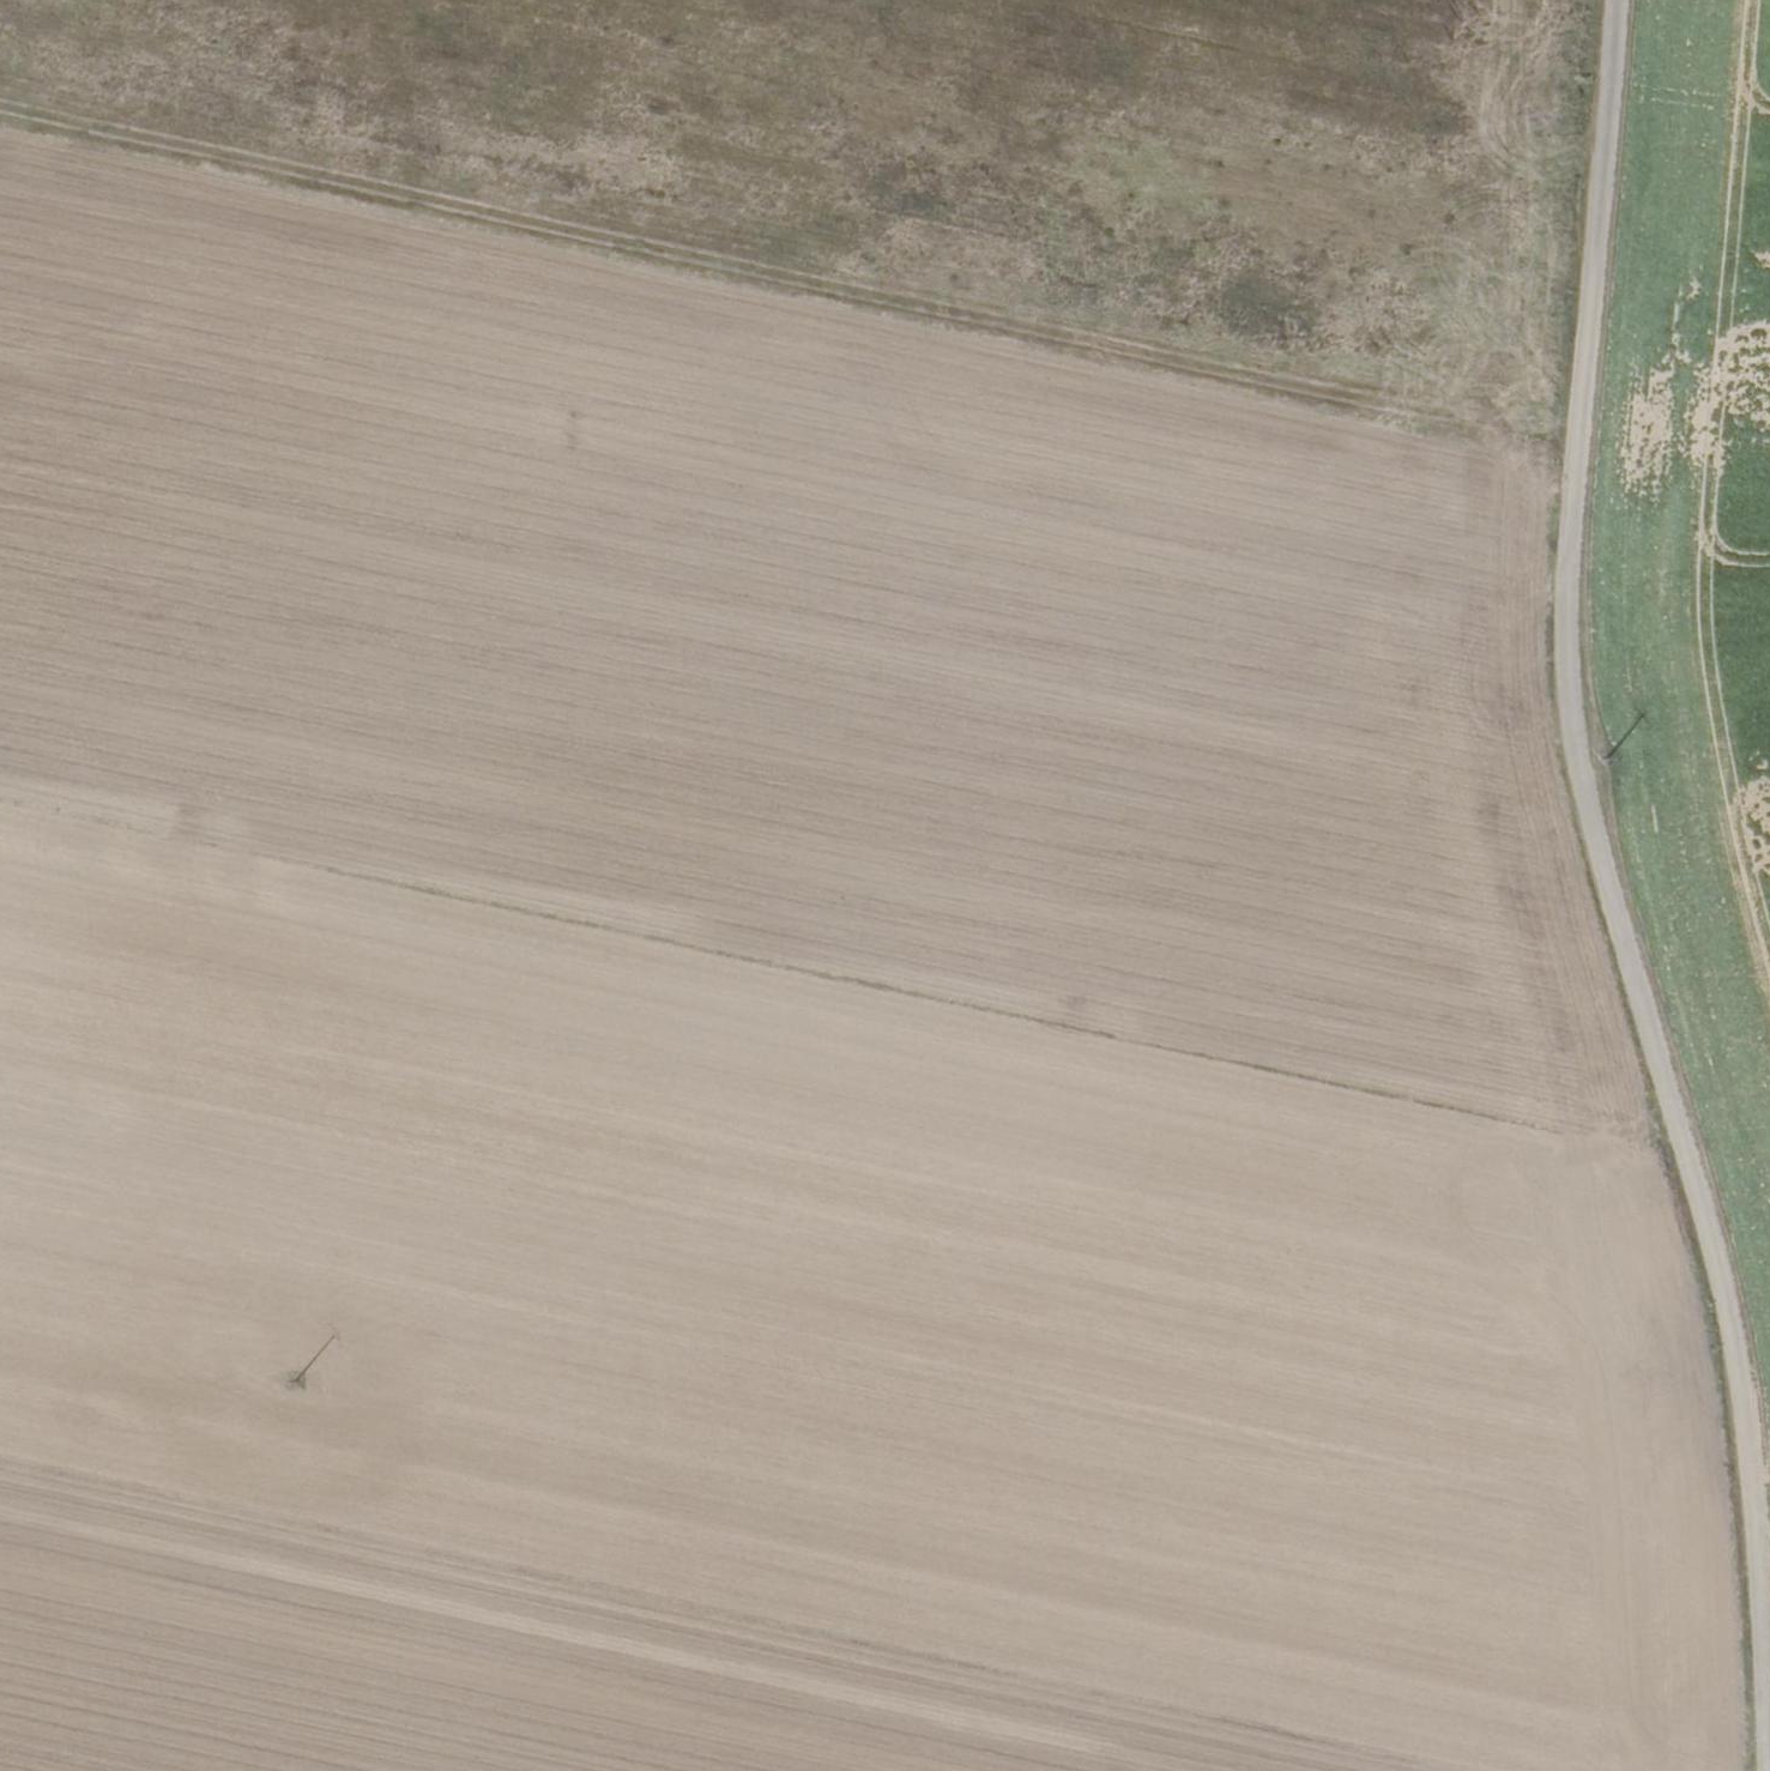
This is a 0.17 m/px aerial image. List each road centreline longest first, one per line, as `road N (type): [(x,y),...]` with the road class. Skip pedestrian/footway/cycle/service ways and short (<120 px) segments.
road 1 (unclassified): [(1769,1604),(1759,1527),(1692,1274),(1571,914),(1554,798),(1554,679),(1605,177),(1606,0)]

